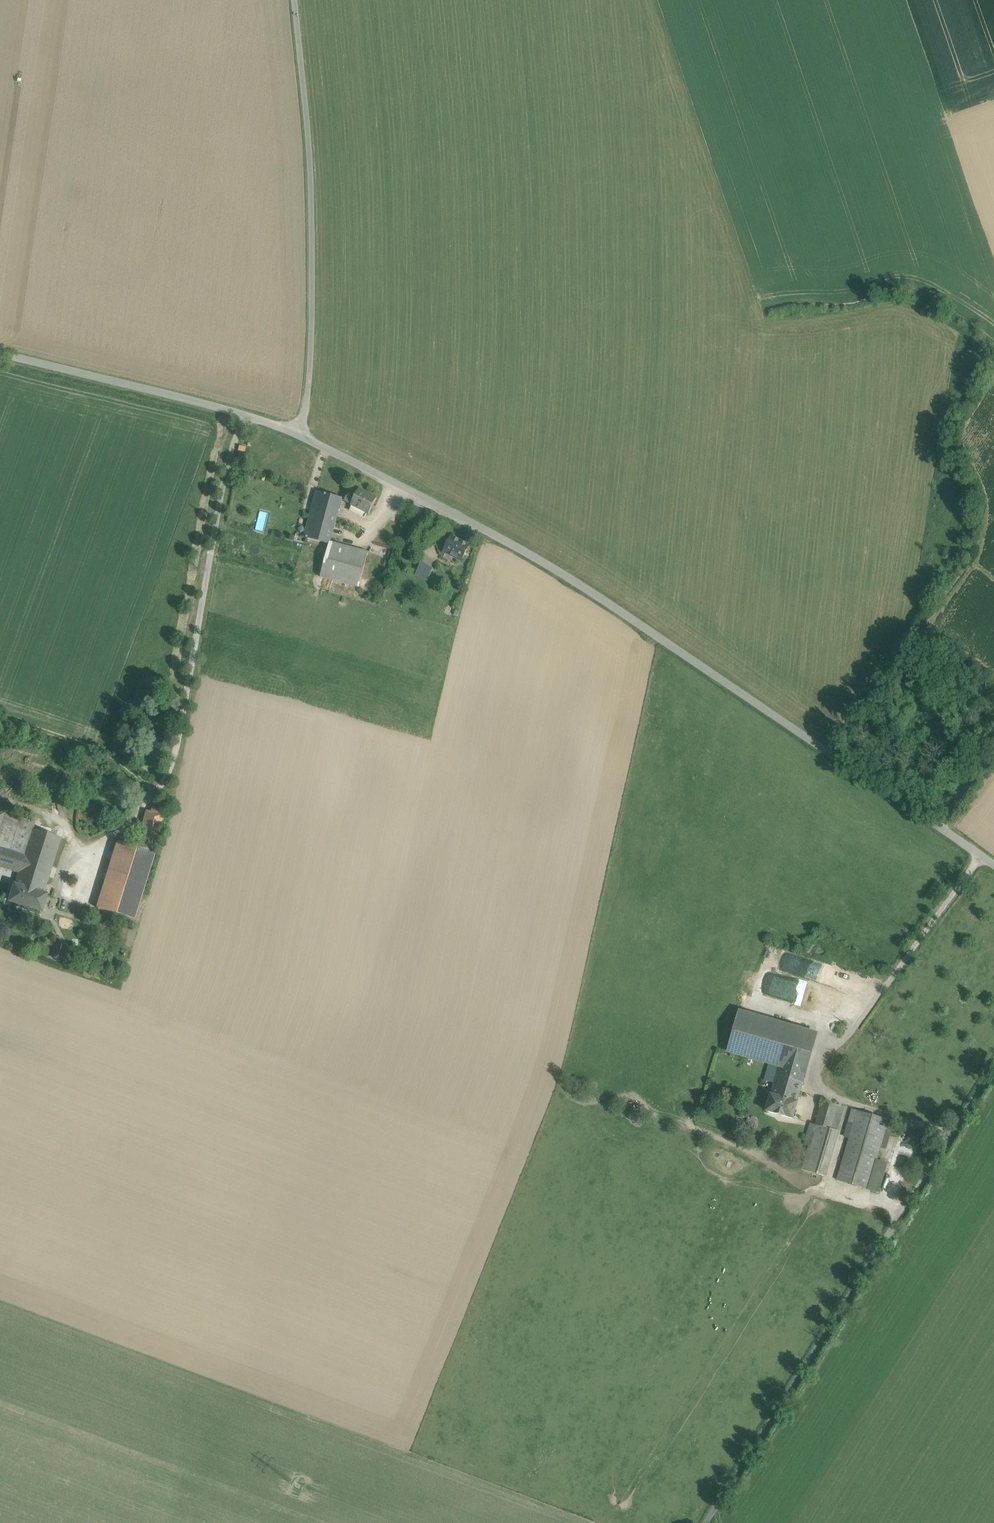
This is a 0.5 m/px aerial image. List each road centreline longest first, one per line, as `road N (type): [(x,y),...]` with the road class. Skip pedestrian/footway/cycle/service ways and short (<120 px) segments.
road 1 (unclassified): [(993,865),(484,529),(245,412),(0,353)]
road 2 (unclassified): [(993,1067),(706,1522)]

